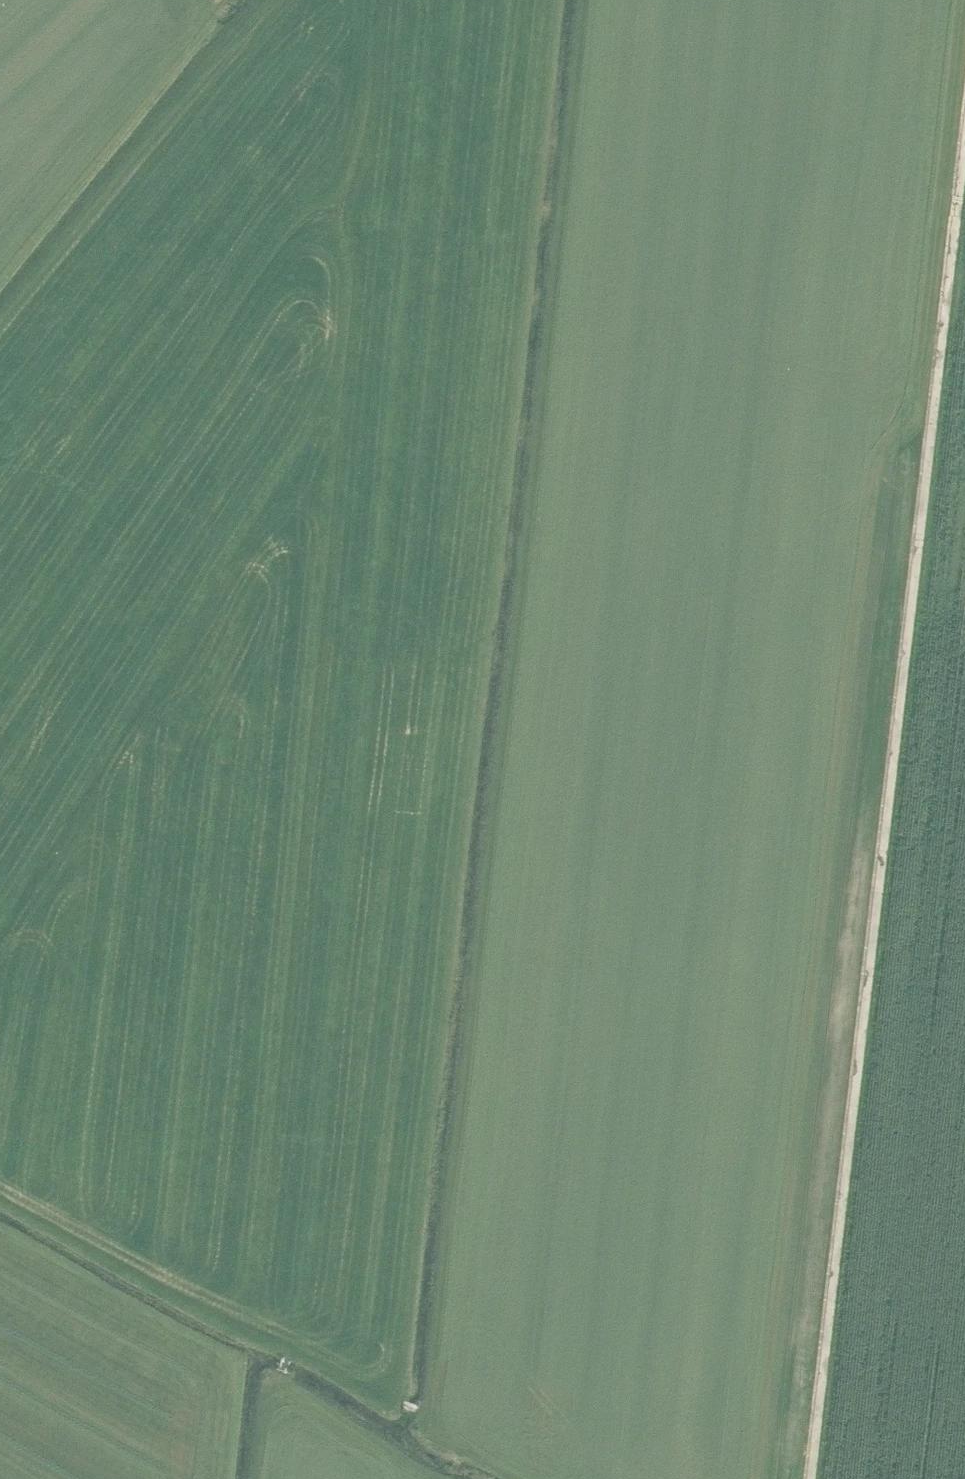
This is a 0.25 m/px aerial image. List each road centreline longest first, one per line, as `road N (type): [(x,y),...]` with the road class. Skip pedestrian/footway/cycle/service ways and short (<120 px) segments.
road 1 (track): [(810,1478),(964,143)]

